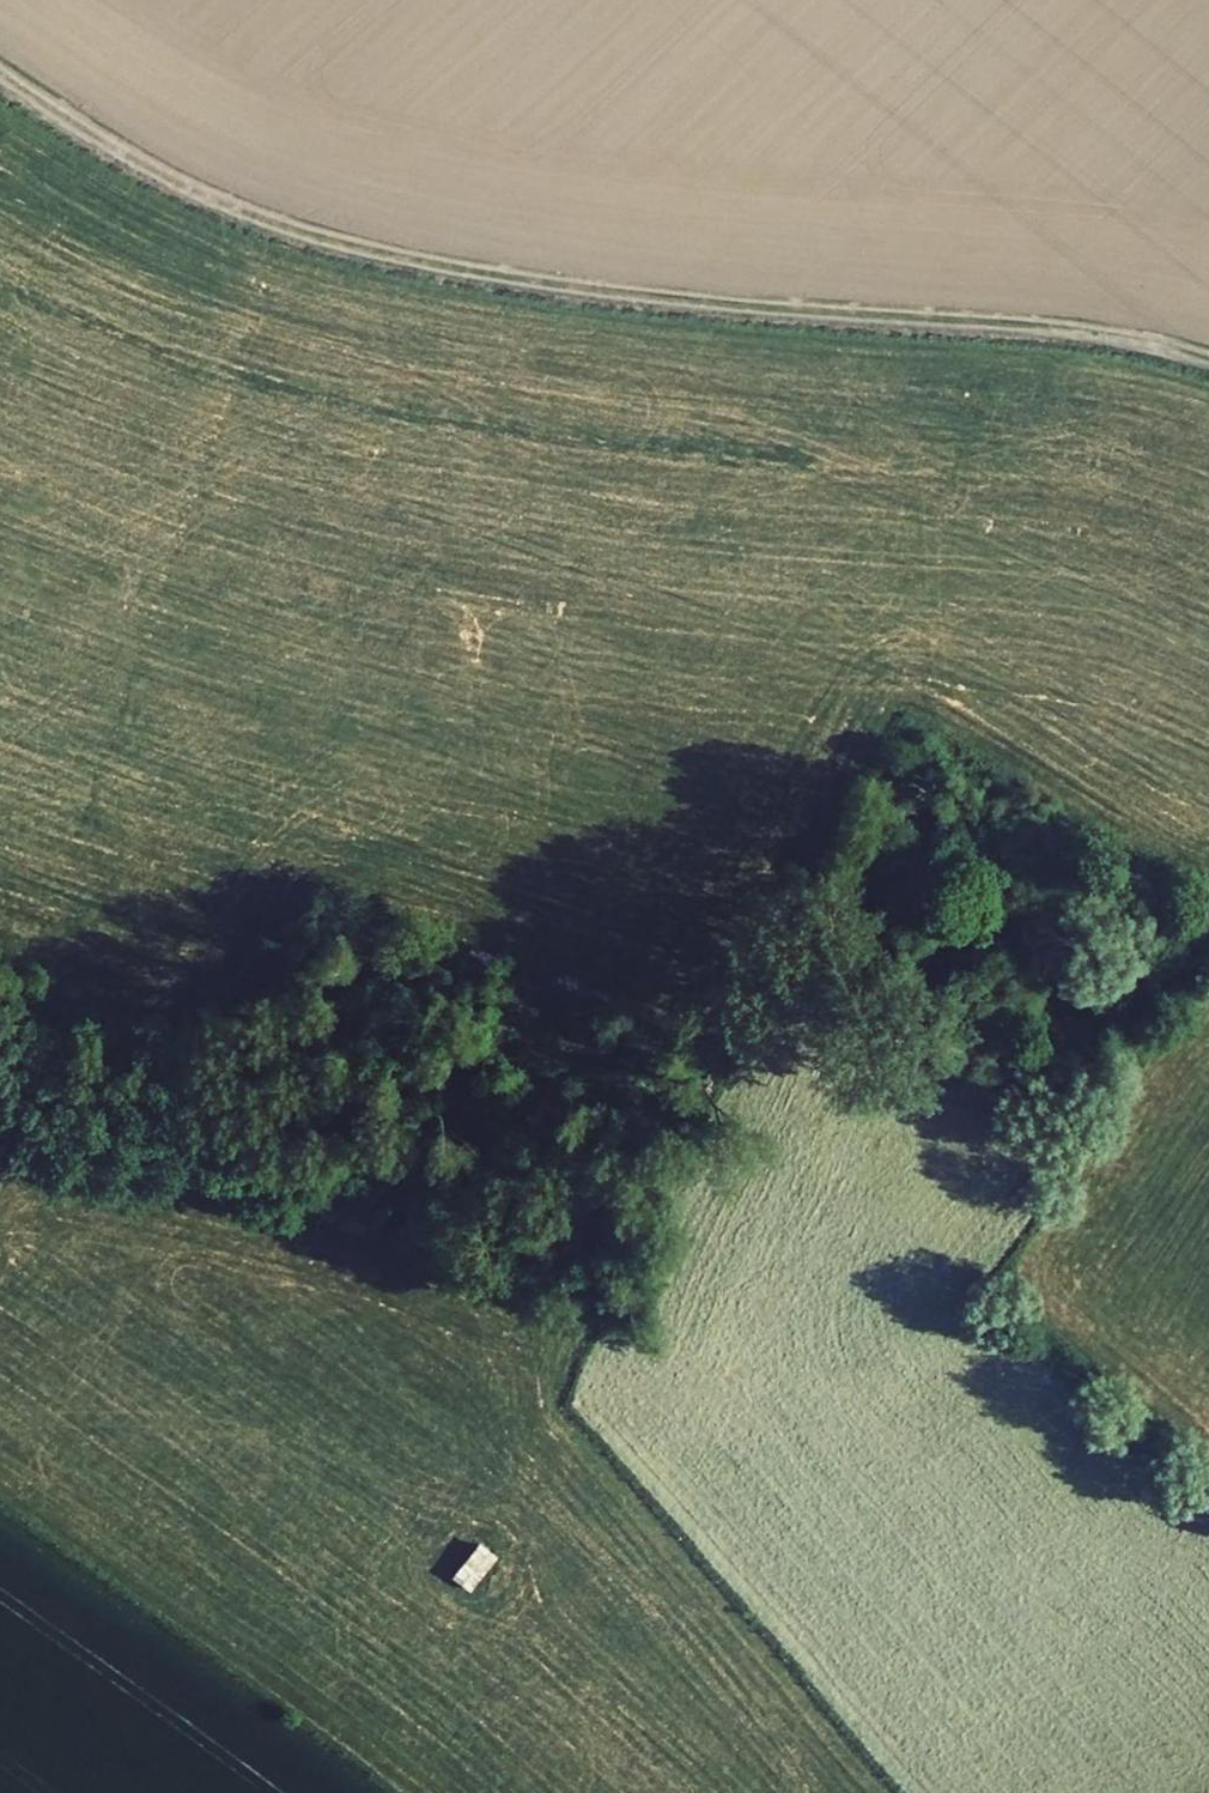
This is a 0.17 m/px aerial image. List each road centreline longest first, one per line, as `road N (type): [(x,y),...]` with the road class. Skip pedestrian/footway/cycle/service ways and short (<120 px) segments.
road 1 (track): [(0,74),(182,188),(282,230),(446,267),(726,304),(1114,335),(1208,367)]

